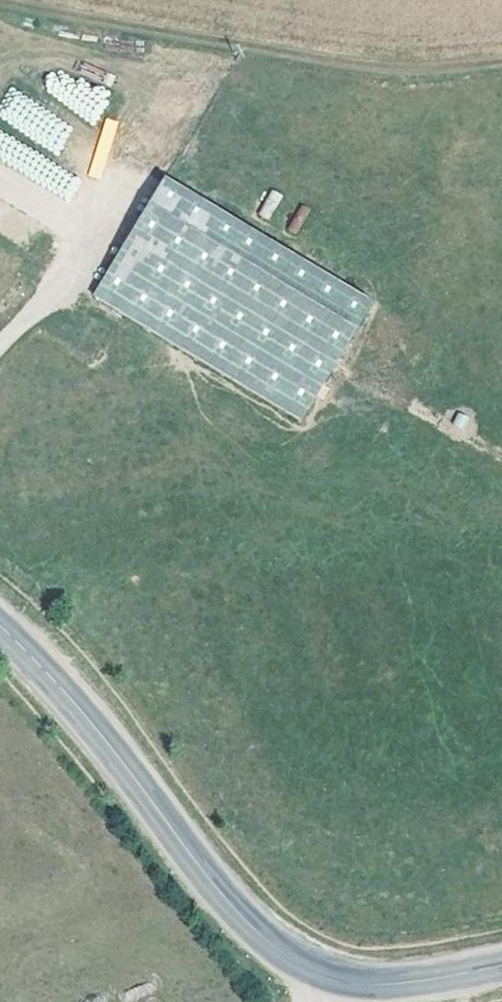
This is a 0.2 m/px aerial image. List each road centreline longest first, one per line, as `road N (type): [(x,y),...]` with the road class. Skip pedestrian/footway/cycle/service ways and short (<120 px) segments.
road 1 (secondary): [(0,635),(82,718),(250,925),(285,955),(324,976),(388,984),(501,966)]
road 2 (track): [(501,61),(426,70),(0,2)]
road 3 (track): [(501,454),(350,371)]
road 4 (track): [(0,343),(97,230)]

